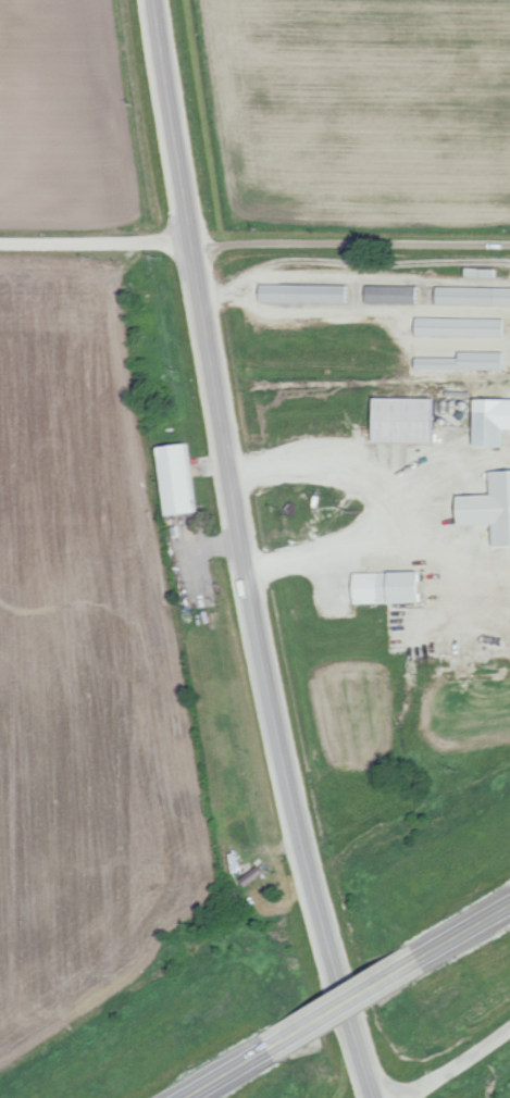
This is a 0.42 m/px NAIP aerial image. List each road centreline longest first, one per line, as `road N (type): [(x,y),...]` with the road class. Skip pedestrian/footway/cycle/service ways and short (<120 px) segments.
road 1 (secondary): [(152,0),(242,571),(293,809),(376,1097)]
road 2 (residential): [(189,244),(0,243)]
road 3 (primary): [(283,1045),(419,963)]

